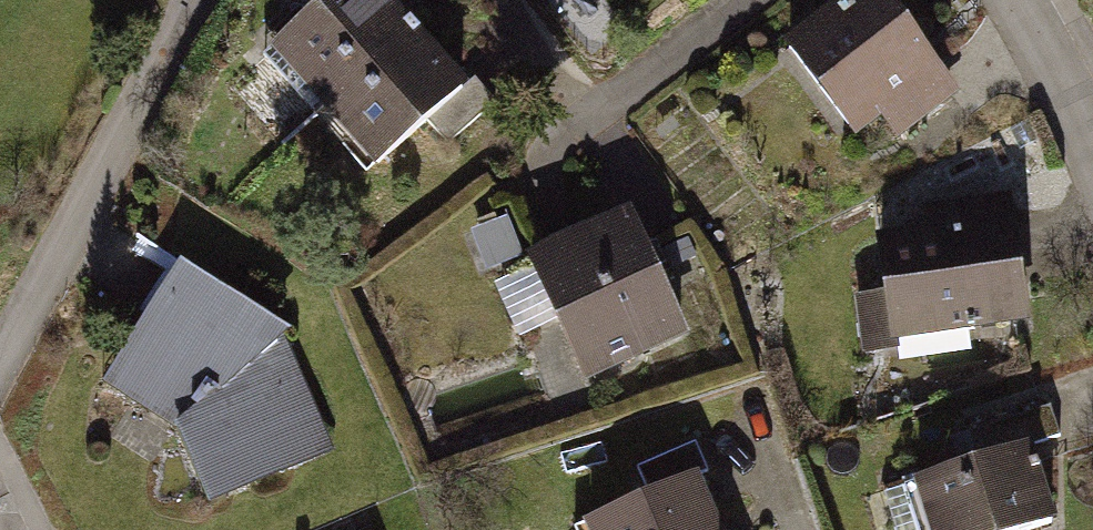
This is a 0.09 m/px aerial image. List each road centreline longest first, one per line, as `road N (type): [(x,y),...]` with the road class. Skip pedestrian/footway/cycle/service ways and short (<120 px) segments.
road 1 (residential): [(199,0),(152,96),(0,355)]
road 2 (residential): [(725,0),(557,133)]
road 3 (residential): [(1092,109),(1025,0)]

